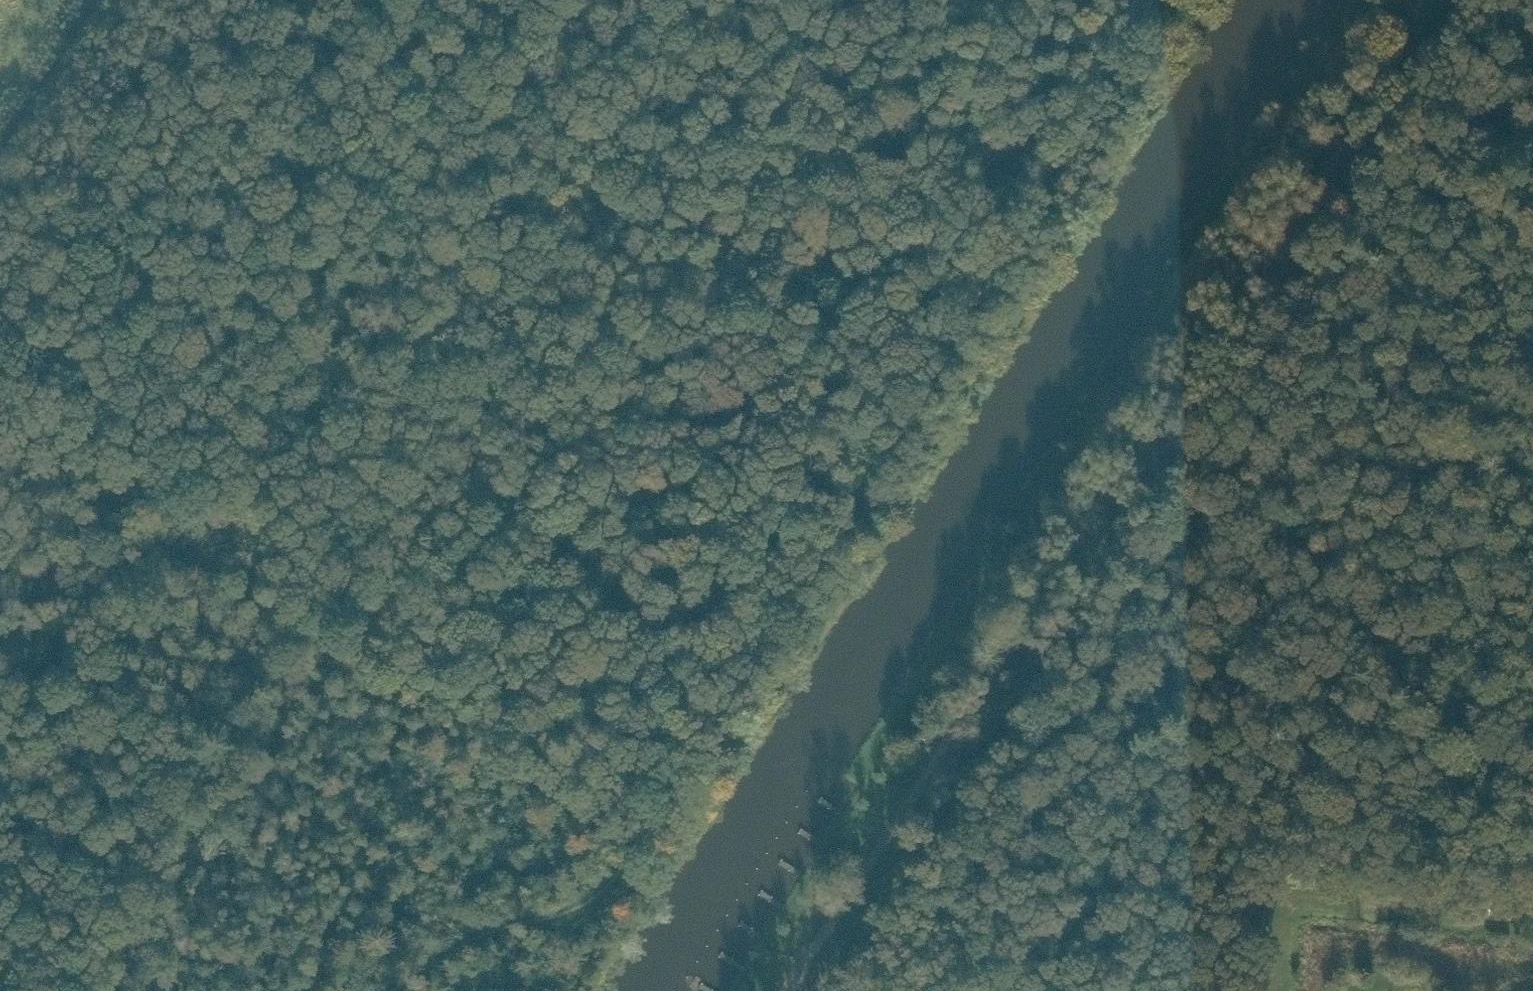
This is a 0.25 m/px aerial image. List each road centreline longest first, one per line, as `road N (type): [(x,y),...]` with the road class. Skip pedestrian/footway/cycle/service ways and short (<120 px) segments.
road 1 (track): [(1459,922),(1296,904),(1286,918),(1278,990)]

